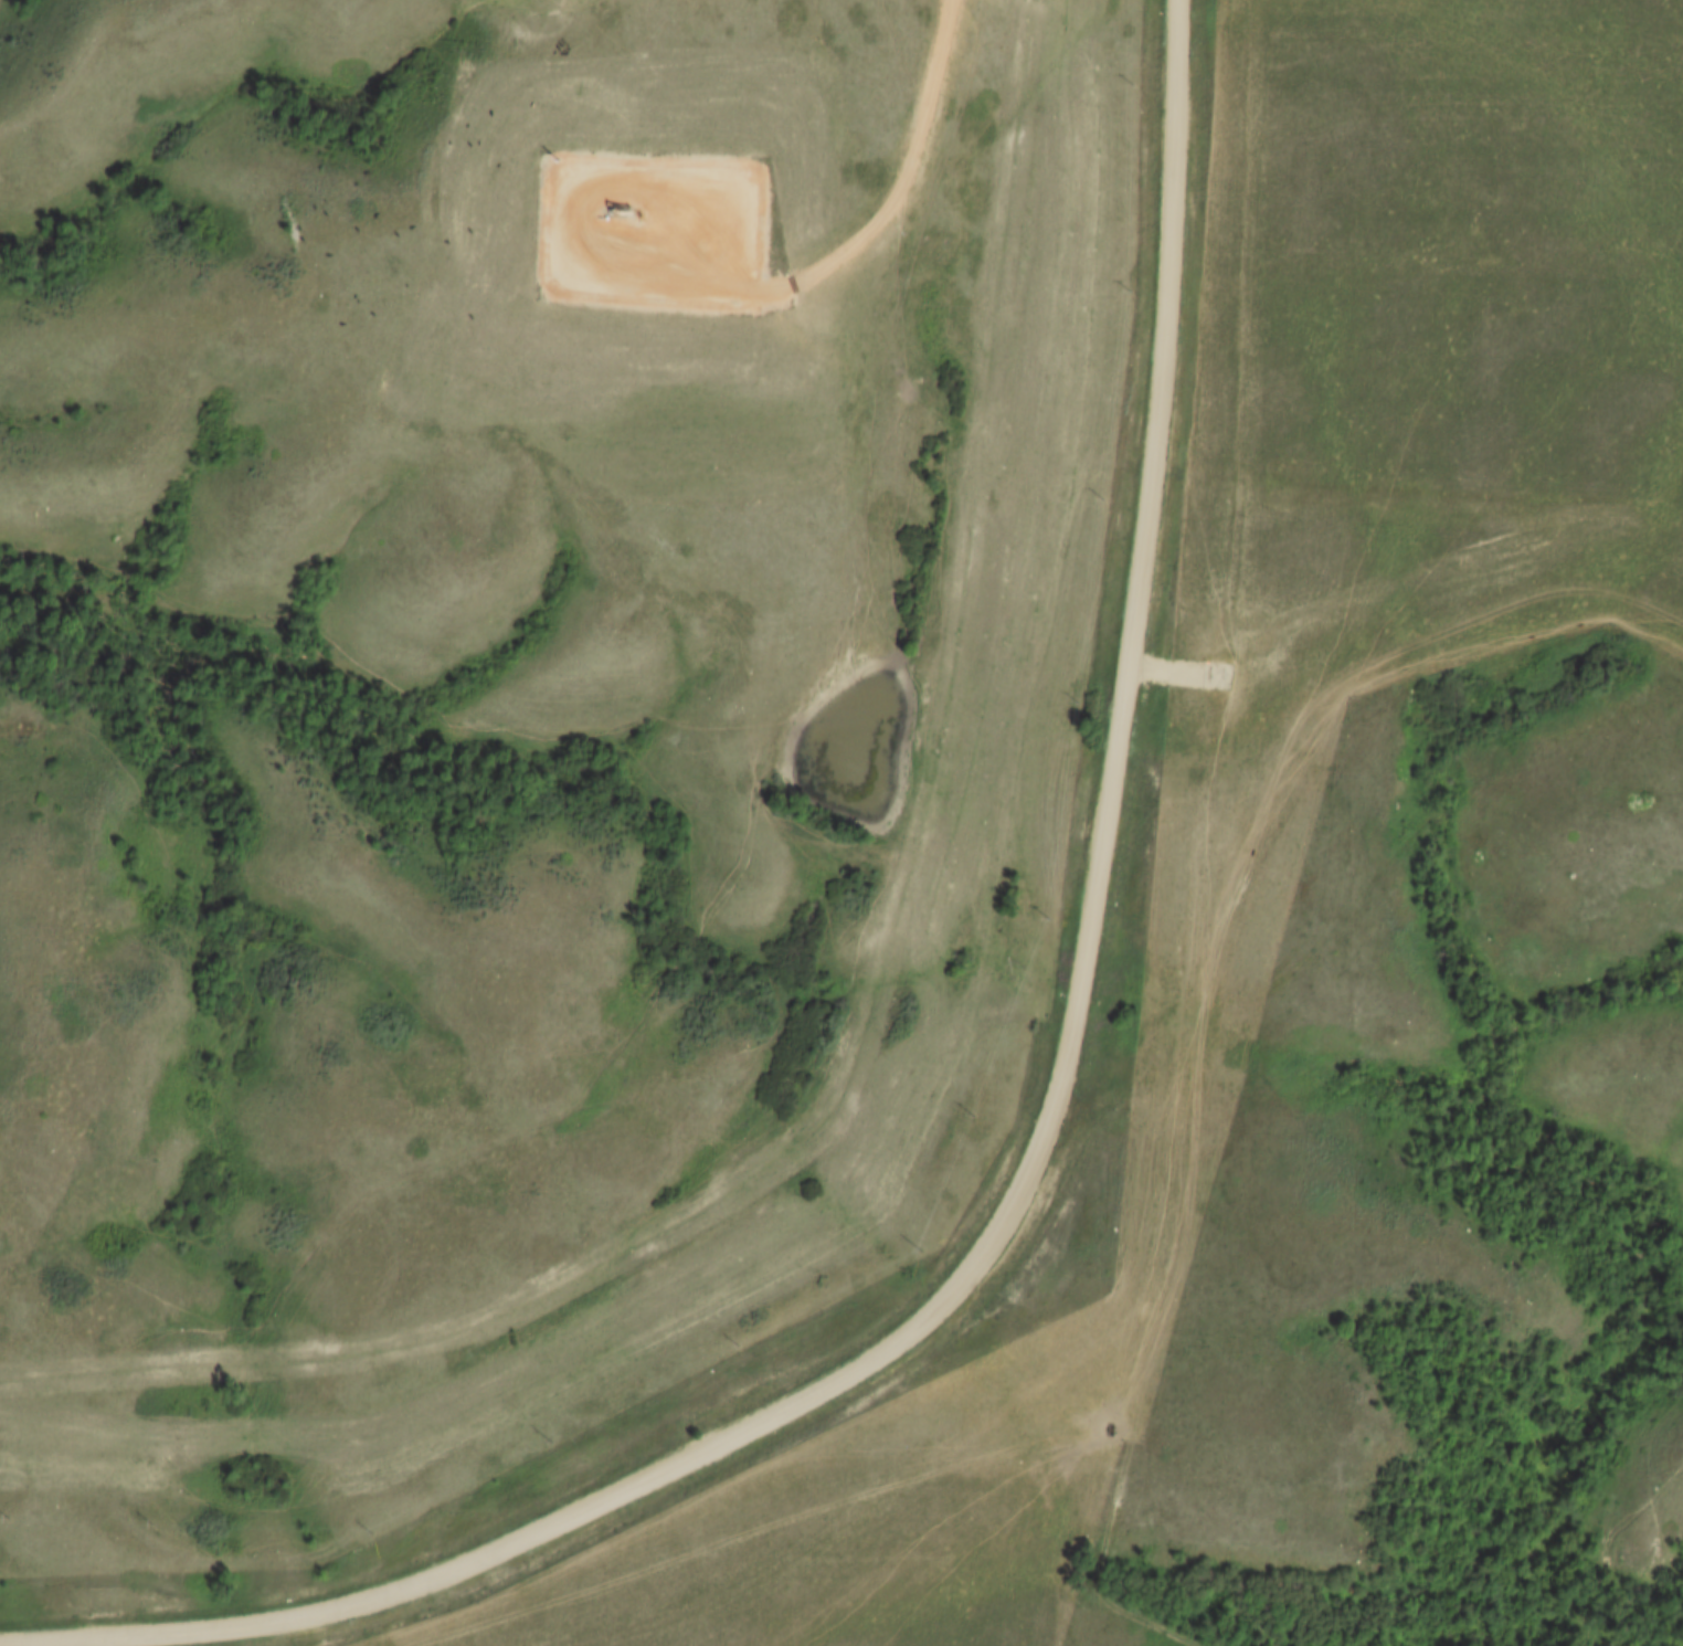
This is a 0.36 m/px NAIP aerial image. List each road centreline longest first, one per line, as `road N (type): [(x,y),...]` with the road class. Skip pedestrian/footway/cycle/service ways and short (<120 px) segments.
road 1 (residential): [(3,1645),(267,1628),(424,1590),(859,1376),(925,1328),(999,1246),(1029,1191),(1061,1099),(1103,884),(1169,370),(1183,0)]

